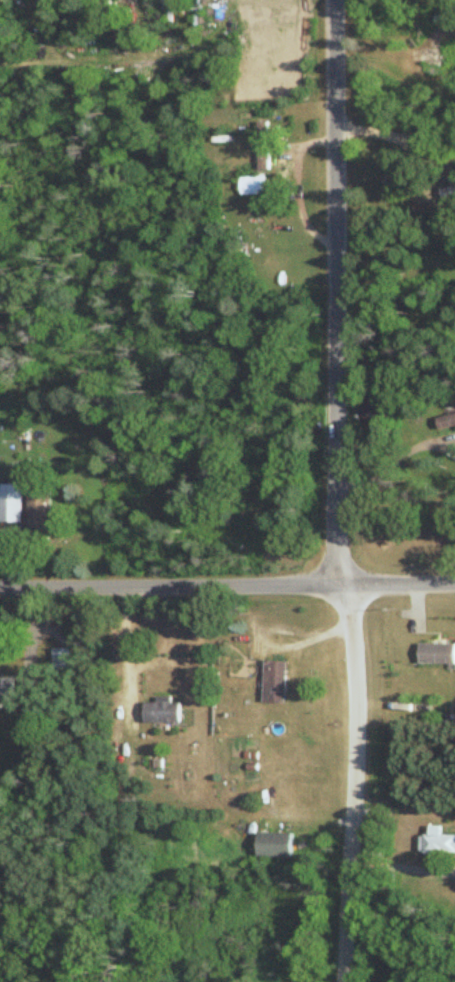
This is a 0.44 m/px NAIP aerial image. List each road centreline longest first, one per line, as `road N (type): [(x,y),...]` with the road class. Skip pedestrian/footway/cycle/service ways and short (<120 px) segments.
road 1 (residential): [(342,981),(357,688),(338,443),(340,0)]
road 2 (residential): [(0,590),(454,585)]

